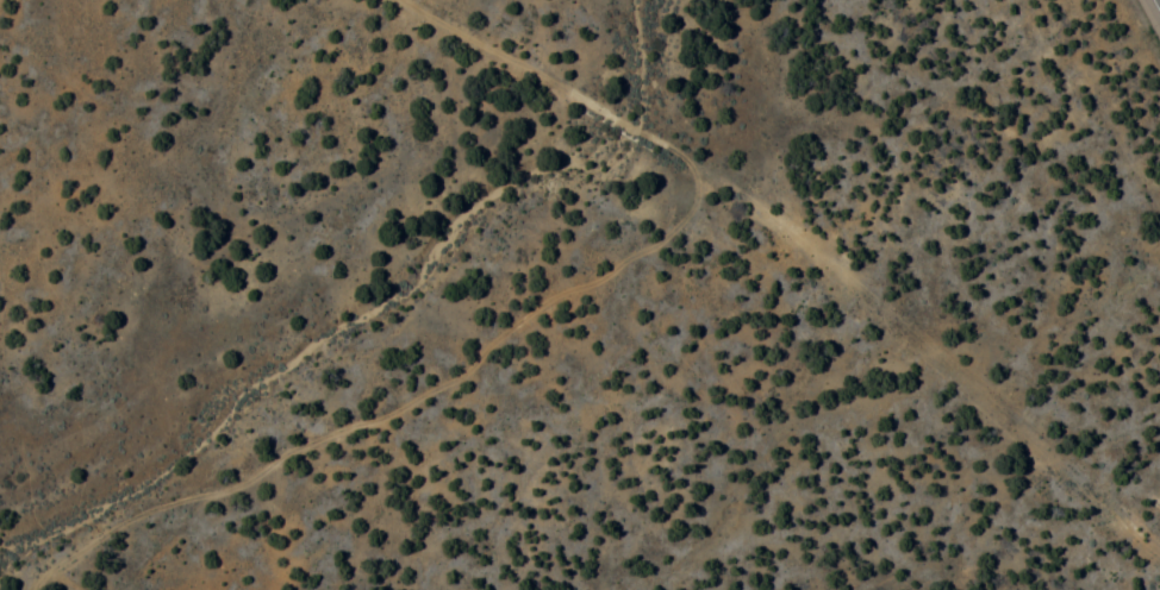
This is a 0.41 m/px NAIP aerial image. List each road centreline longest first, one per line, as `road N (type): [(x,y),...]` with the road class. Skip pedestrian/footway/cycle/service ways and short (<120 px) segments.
road 1 (track): [(1112,589),(701,177),(385,33),(329,0)]

